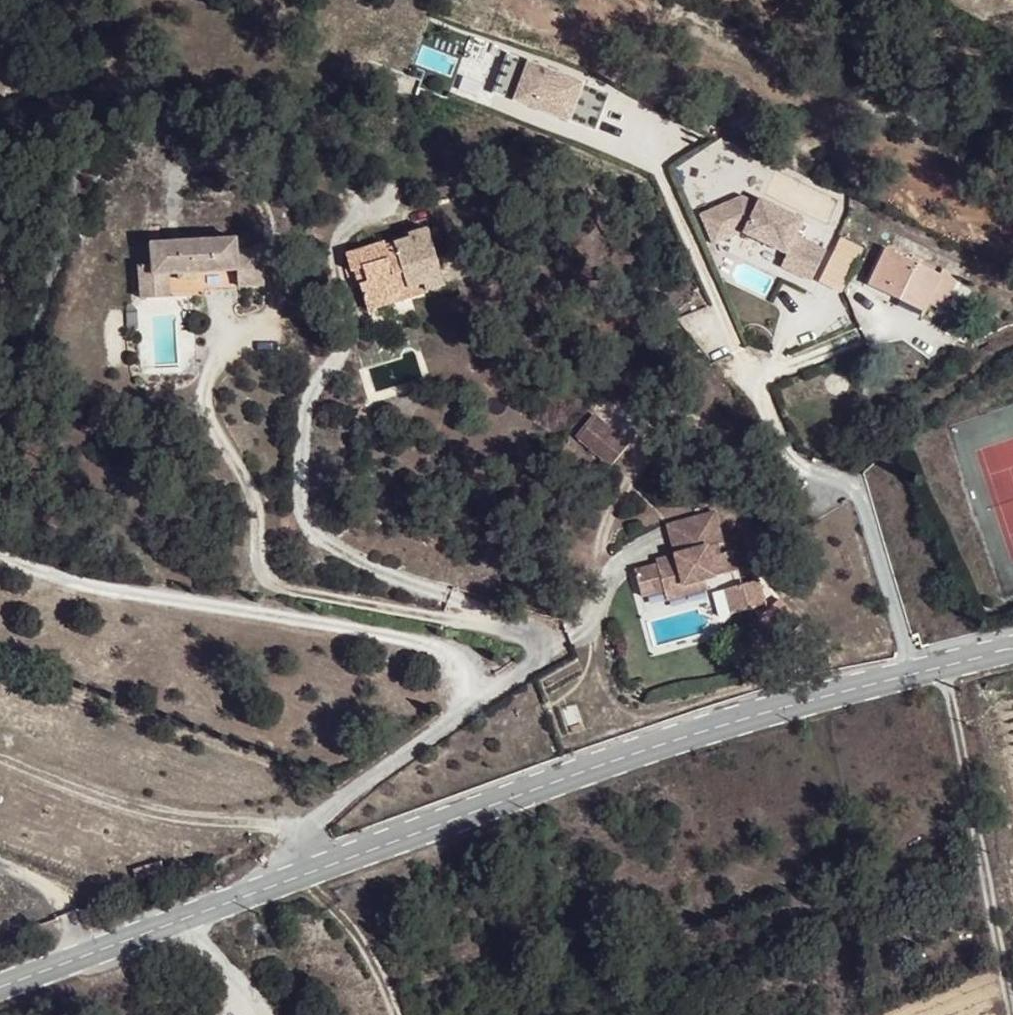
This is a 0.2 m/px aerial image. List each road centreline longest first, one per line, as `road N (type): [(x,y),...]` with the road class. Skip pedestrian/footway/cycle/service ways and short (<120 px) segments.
road 1 (secondary): [(304,873),(665,746),(1012,649)]
road 2 (residential): [(329,266),(342,335),(297,413),(303,522),(342,552),(439,596),(532,625),(534,641)]
road 3 (residential): [(0,553),(113,589),(433,640),(458,656),(474,683),(467,708)]
road 4 (residential): [(210,351),(199,413),(259,515),(265,566),(311,598),(441,617),(534,641)]
road 5 (track): [(1012,971),(947,668)]
road 6 (residential): [(467,708),(330,813),(303,844),(304,873)]
road 7 (secondary): [(0,985),(189,918)]
road 8 (track): [(400,1014),(362,932),(304,873)]
road 9 (unclassified): [(276,1014),(189,918)]
road 10 (secondary): [(189,918),(304,873)]

